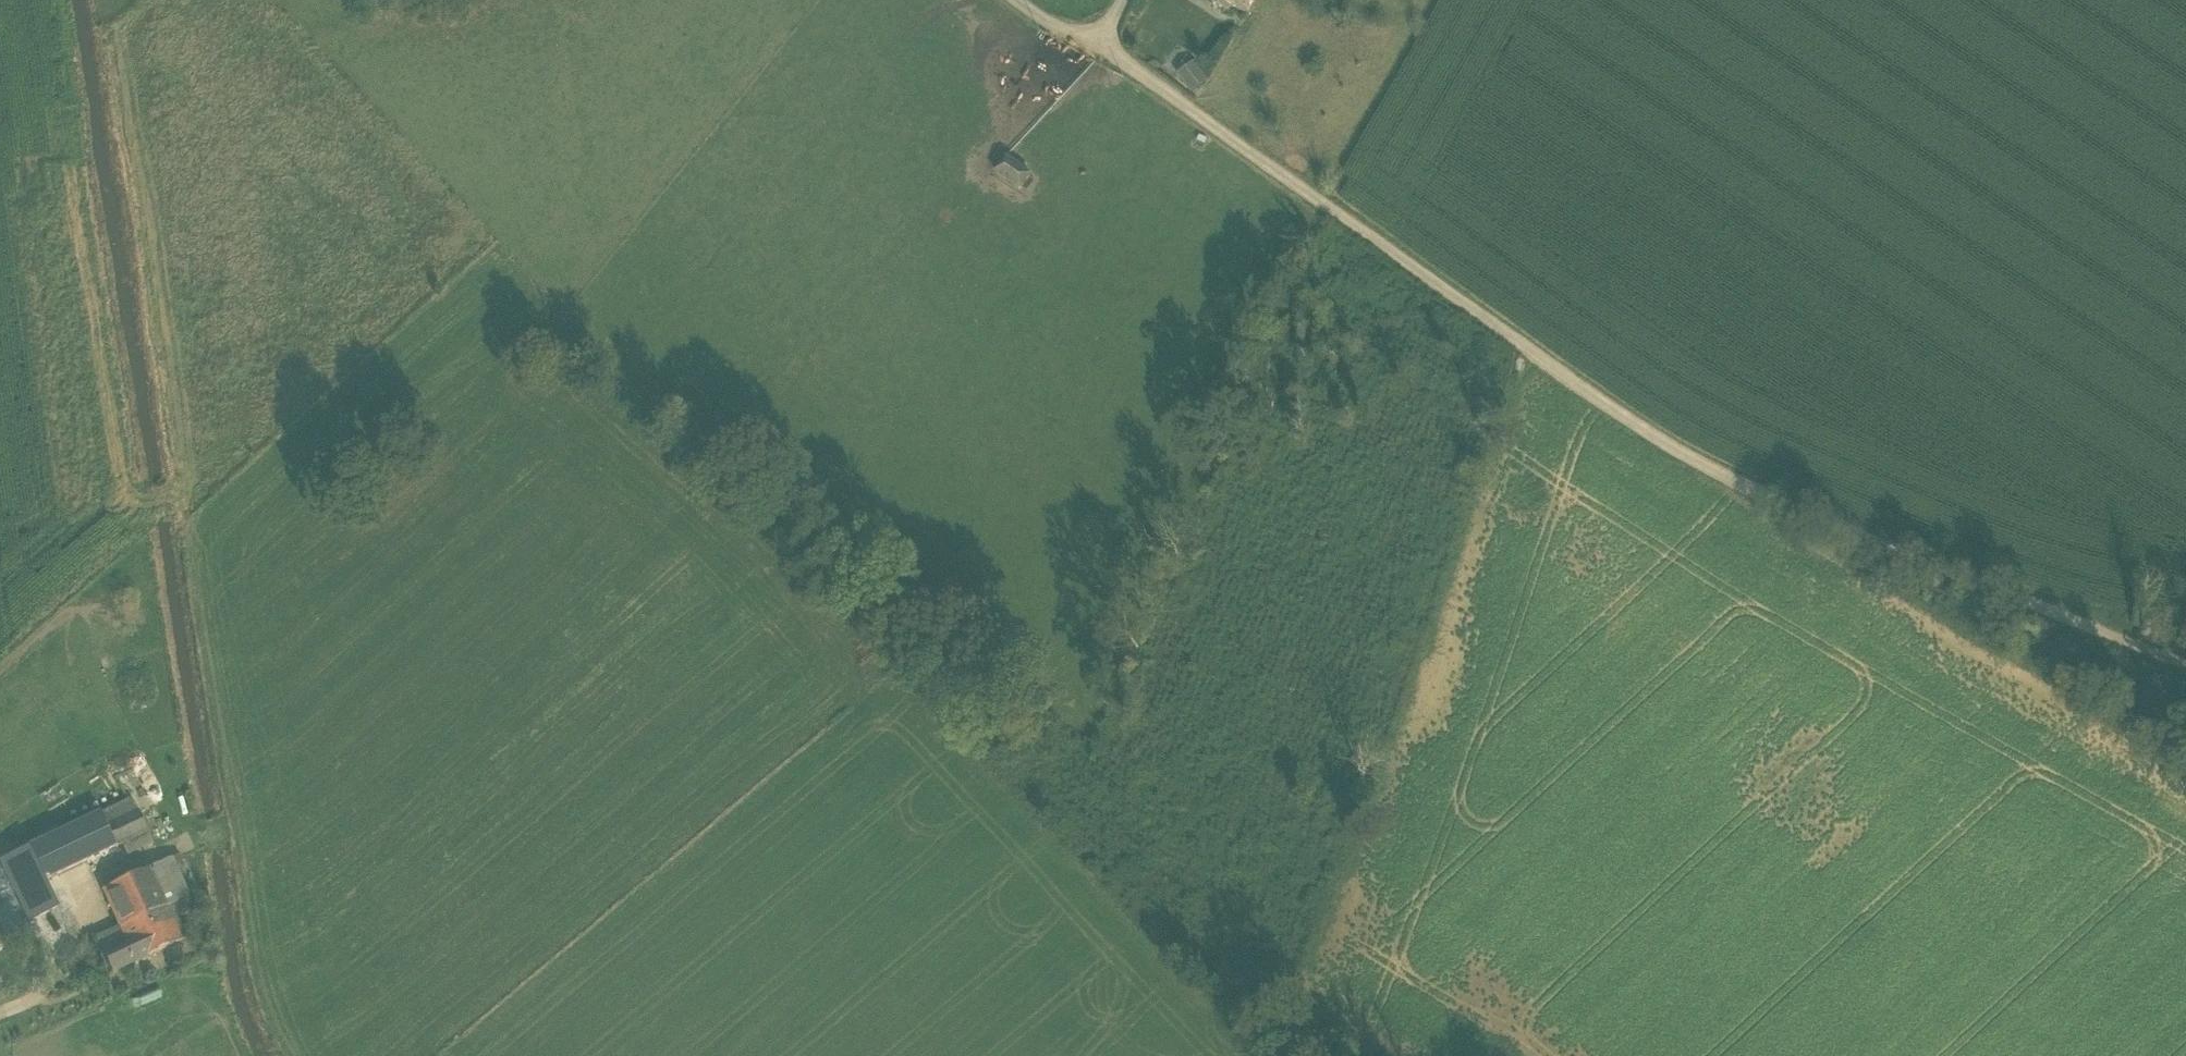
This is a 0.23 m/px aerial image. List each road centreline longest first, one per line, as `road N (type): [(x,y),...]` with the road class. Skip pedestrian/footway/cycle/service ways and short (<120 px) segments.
road 1 (track): [(1093,44),(1597,394),(2185,673)]

